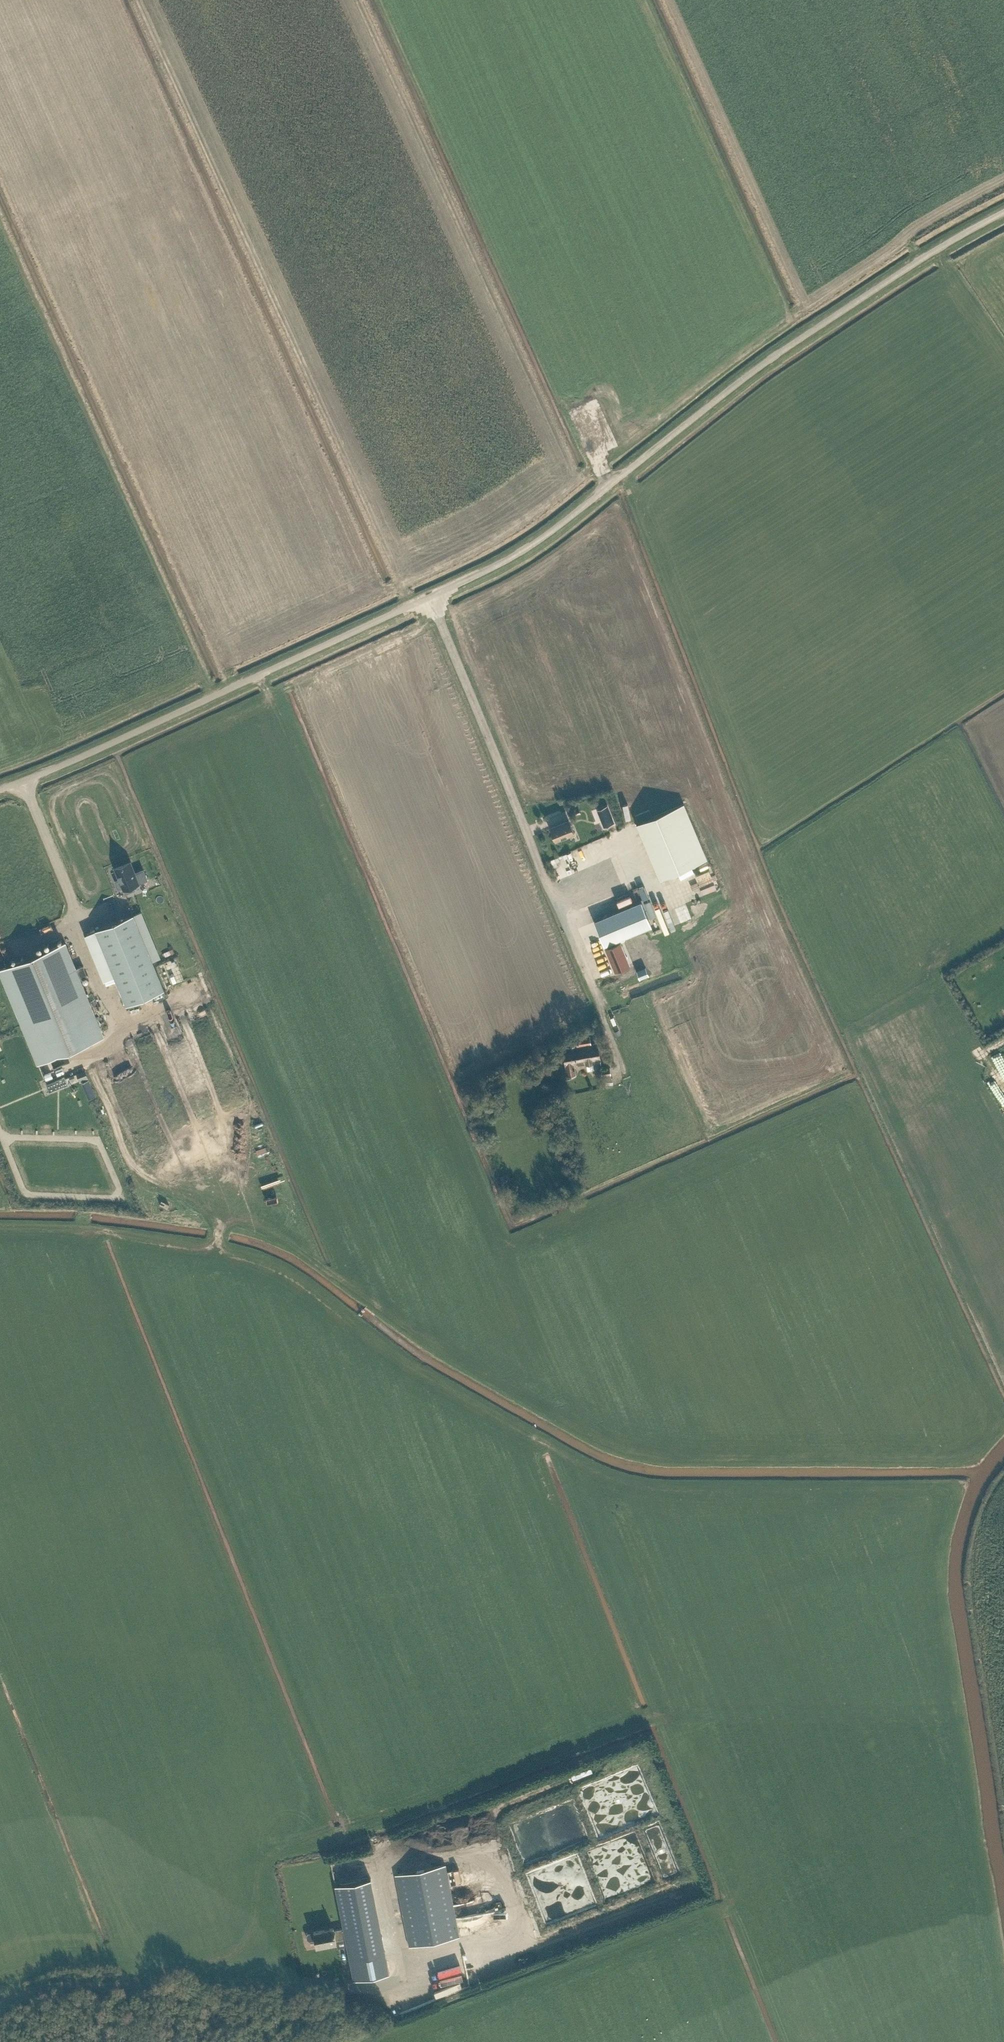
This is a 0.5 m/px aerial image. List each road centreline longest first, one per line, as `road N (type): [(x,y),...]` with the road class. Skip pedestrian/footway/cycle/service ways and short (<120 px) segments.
road 1 (unclassified): [(0,788),(514,555),(758,368),(1003,212)]
road 2 (unclassified): [(0,2004),(53,1989),(319,1995)]
road 3 (track): [(85,1050),(137,1175),(209,1218),(219,1242)]

